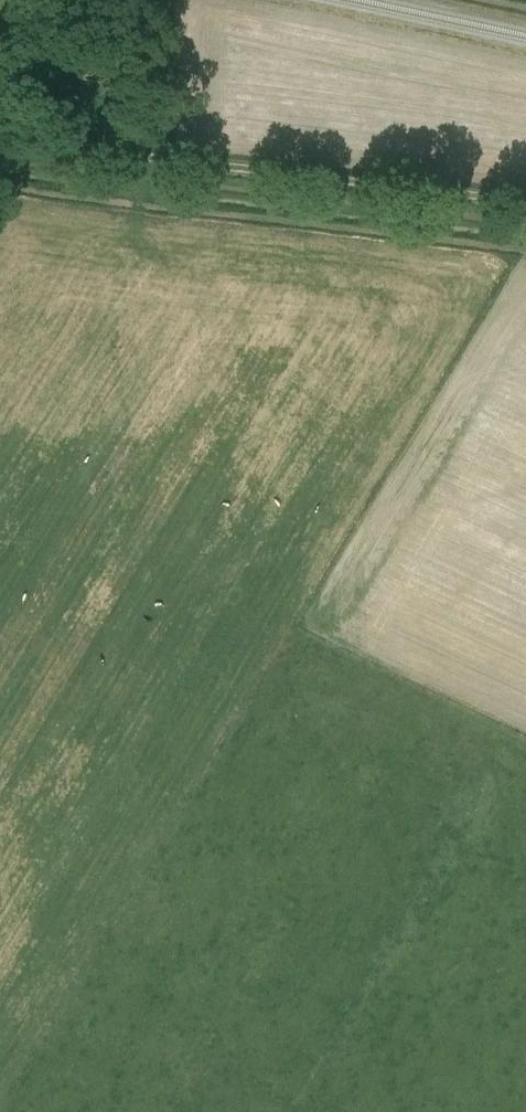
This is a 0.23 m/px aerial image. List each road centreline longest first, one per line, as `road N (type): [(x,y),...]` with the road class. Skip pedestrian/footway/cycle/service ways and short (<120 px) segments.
road 1 (track): [(525,201),(43,143),(0,150)]

